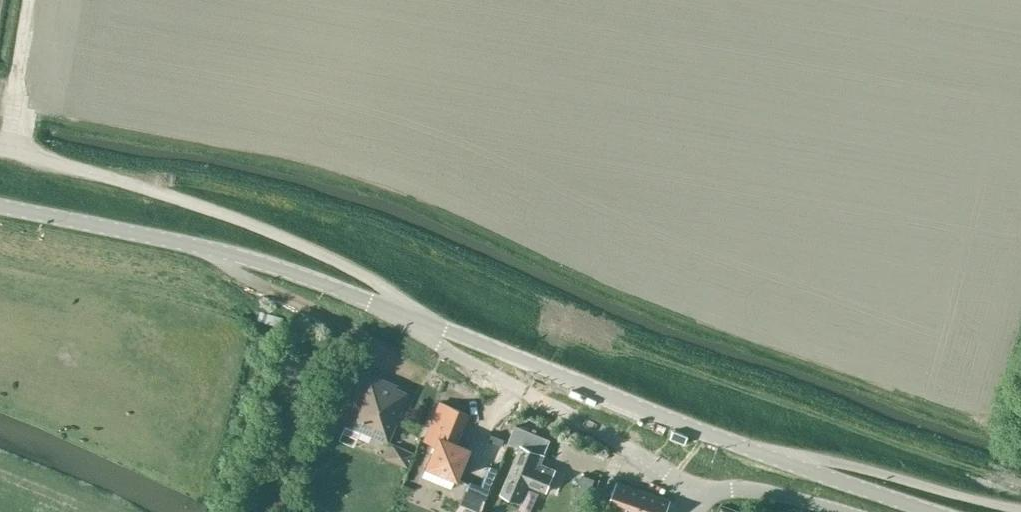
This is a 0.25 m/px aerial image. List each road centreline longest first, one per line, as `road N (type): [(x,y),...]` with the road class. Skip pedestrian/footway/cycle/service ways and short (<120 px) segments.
road 1 (tertiary): [(935,511),(774,459),(409,316)]
road 2 (tertiary): [(409,316),(231,252),(0,207)]
road 3 (unclassified): [(696,494),(603,434),(443,350),(409,316)]
road 4 (unclassified): [(845,511),(755,490),(696,494)]
road 5 (track): [(6,149),(32,0)]

